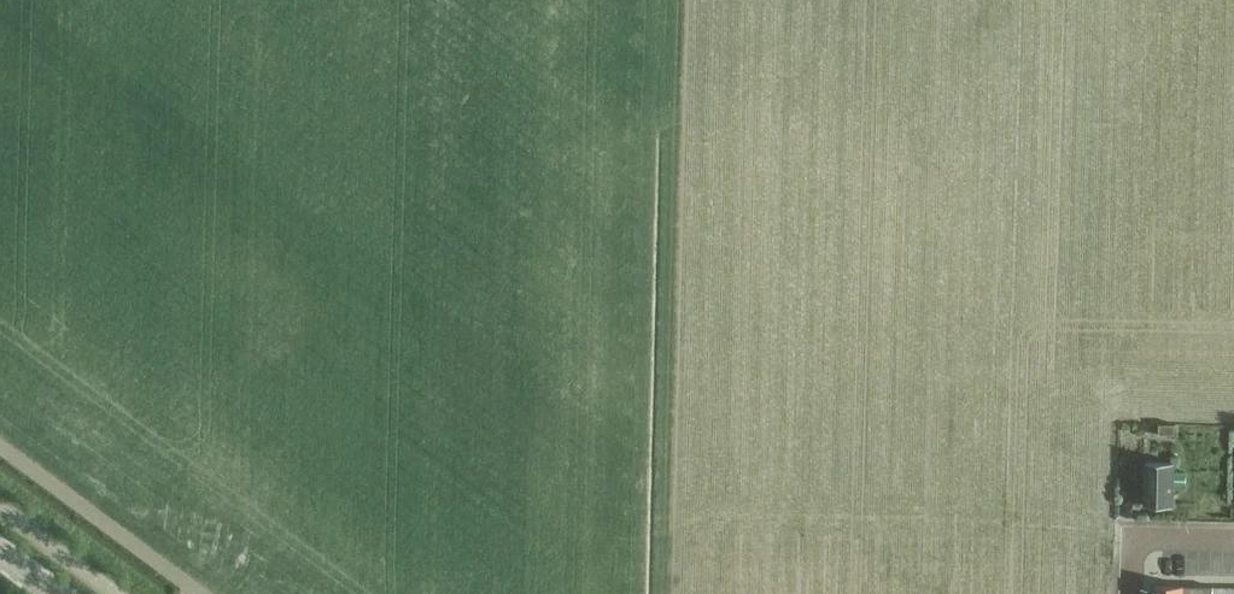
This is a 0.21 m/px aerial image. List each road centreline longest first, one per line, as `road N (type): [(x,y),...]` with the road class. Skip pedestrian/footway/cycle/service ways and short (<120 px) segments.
road 1 (residential): [(1233,541),(1140,541),(1130,556),(1129,593)]

